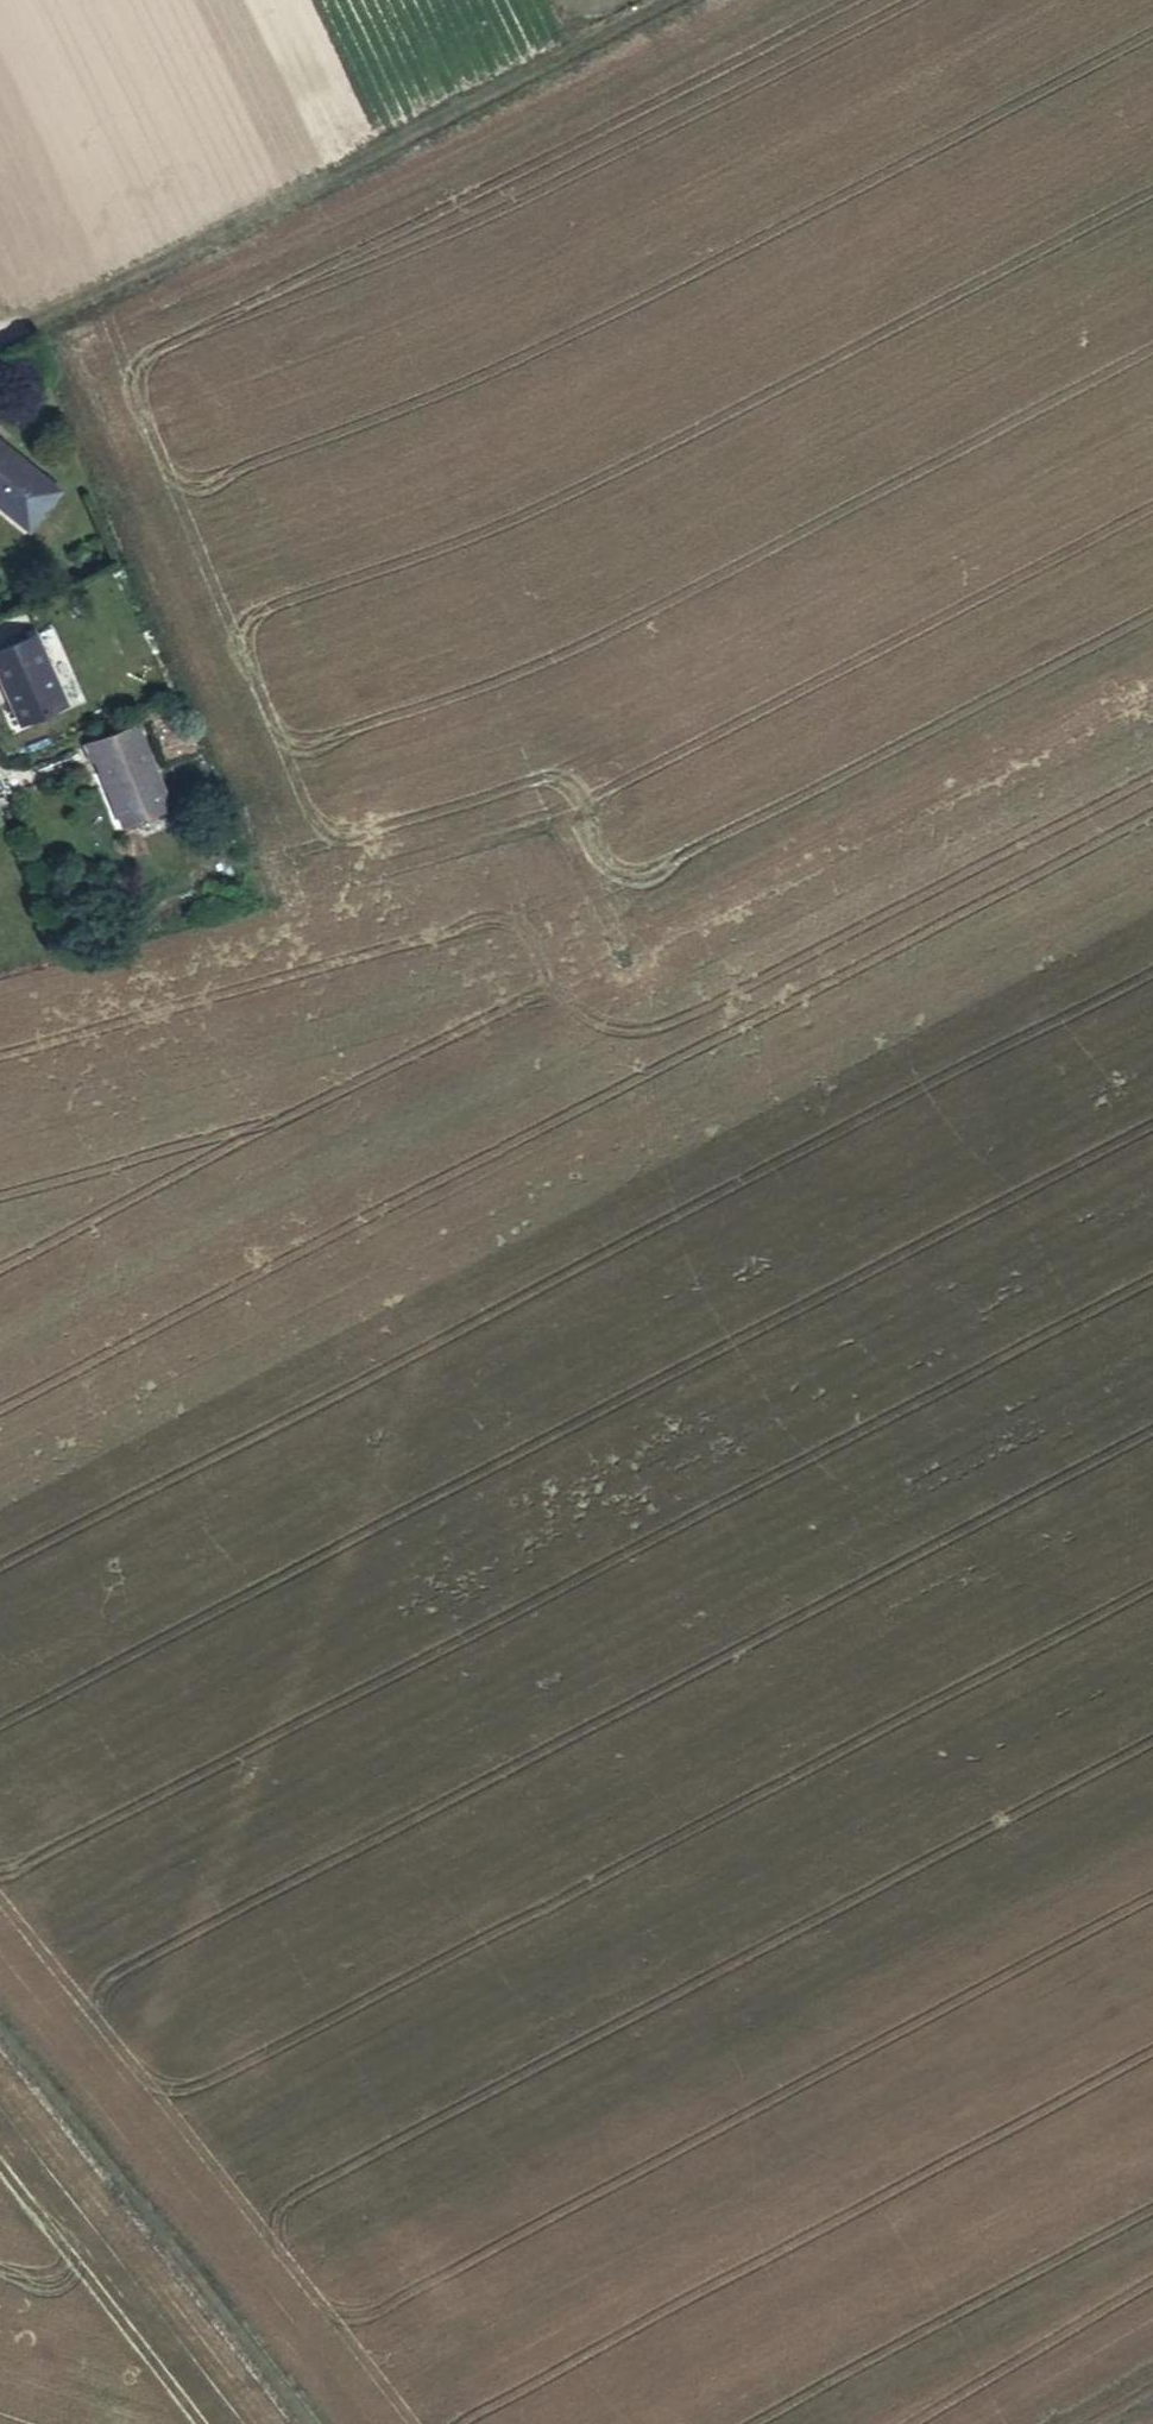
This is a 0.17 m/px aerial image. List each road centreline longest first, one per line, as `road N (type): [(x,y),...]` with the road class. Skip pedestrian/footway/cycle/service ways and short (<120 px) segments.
road 1 (track): [(4,348),(679,0)]
road 2 (track): [(313,2423),(0,2026)]

